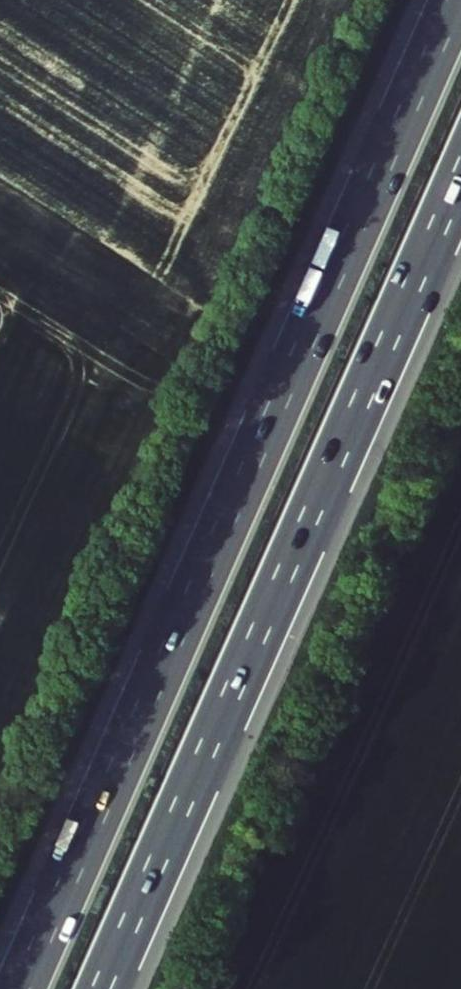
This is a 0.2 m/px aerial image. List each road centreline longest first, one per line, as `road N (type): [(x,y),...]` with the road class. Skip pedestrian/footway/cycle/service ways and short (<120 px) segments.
road 1 (motorway): [(456,0),(21,988)]
road 2 (motorway): [(101,988),(460,176)]

